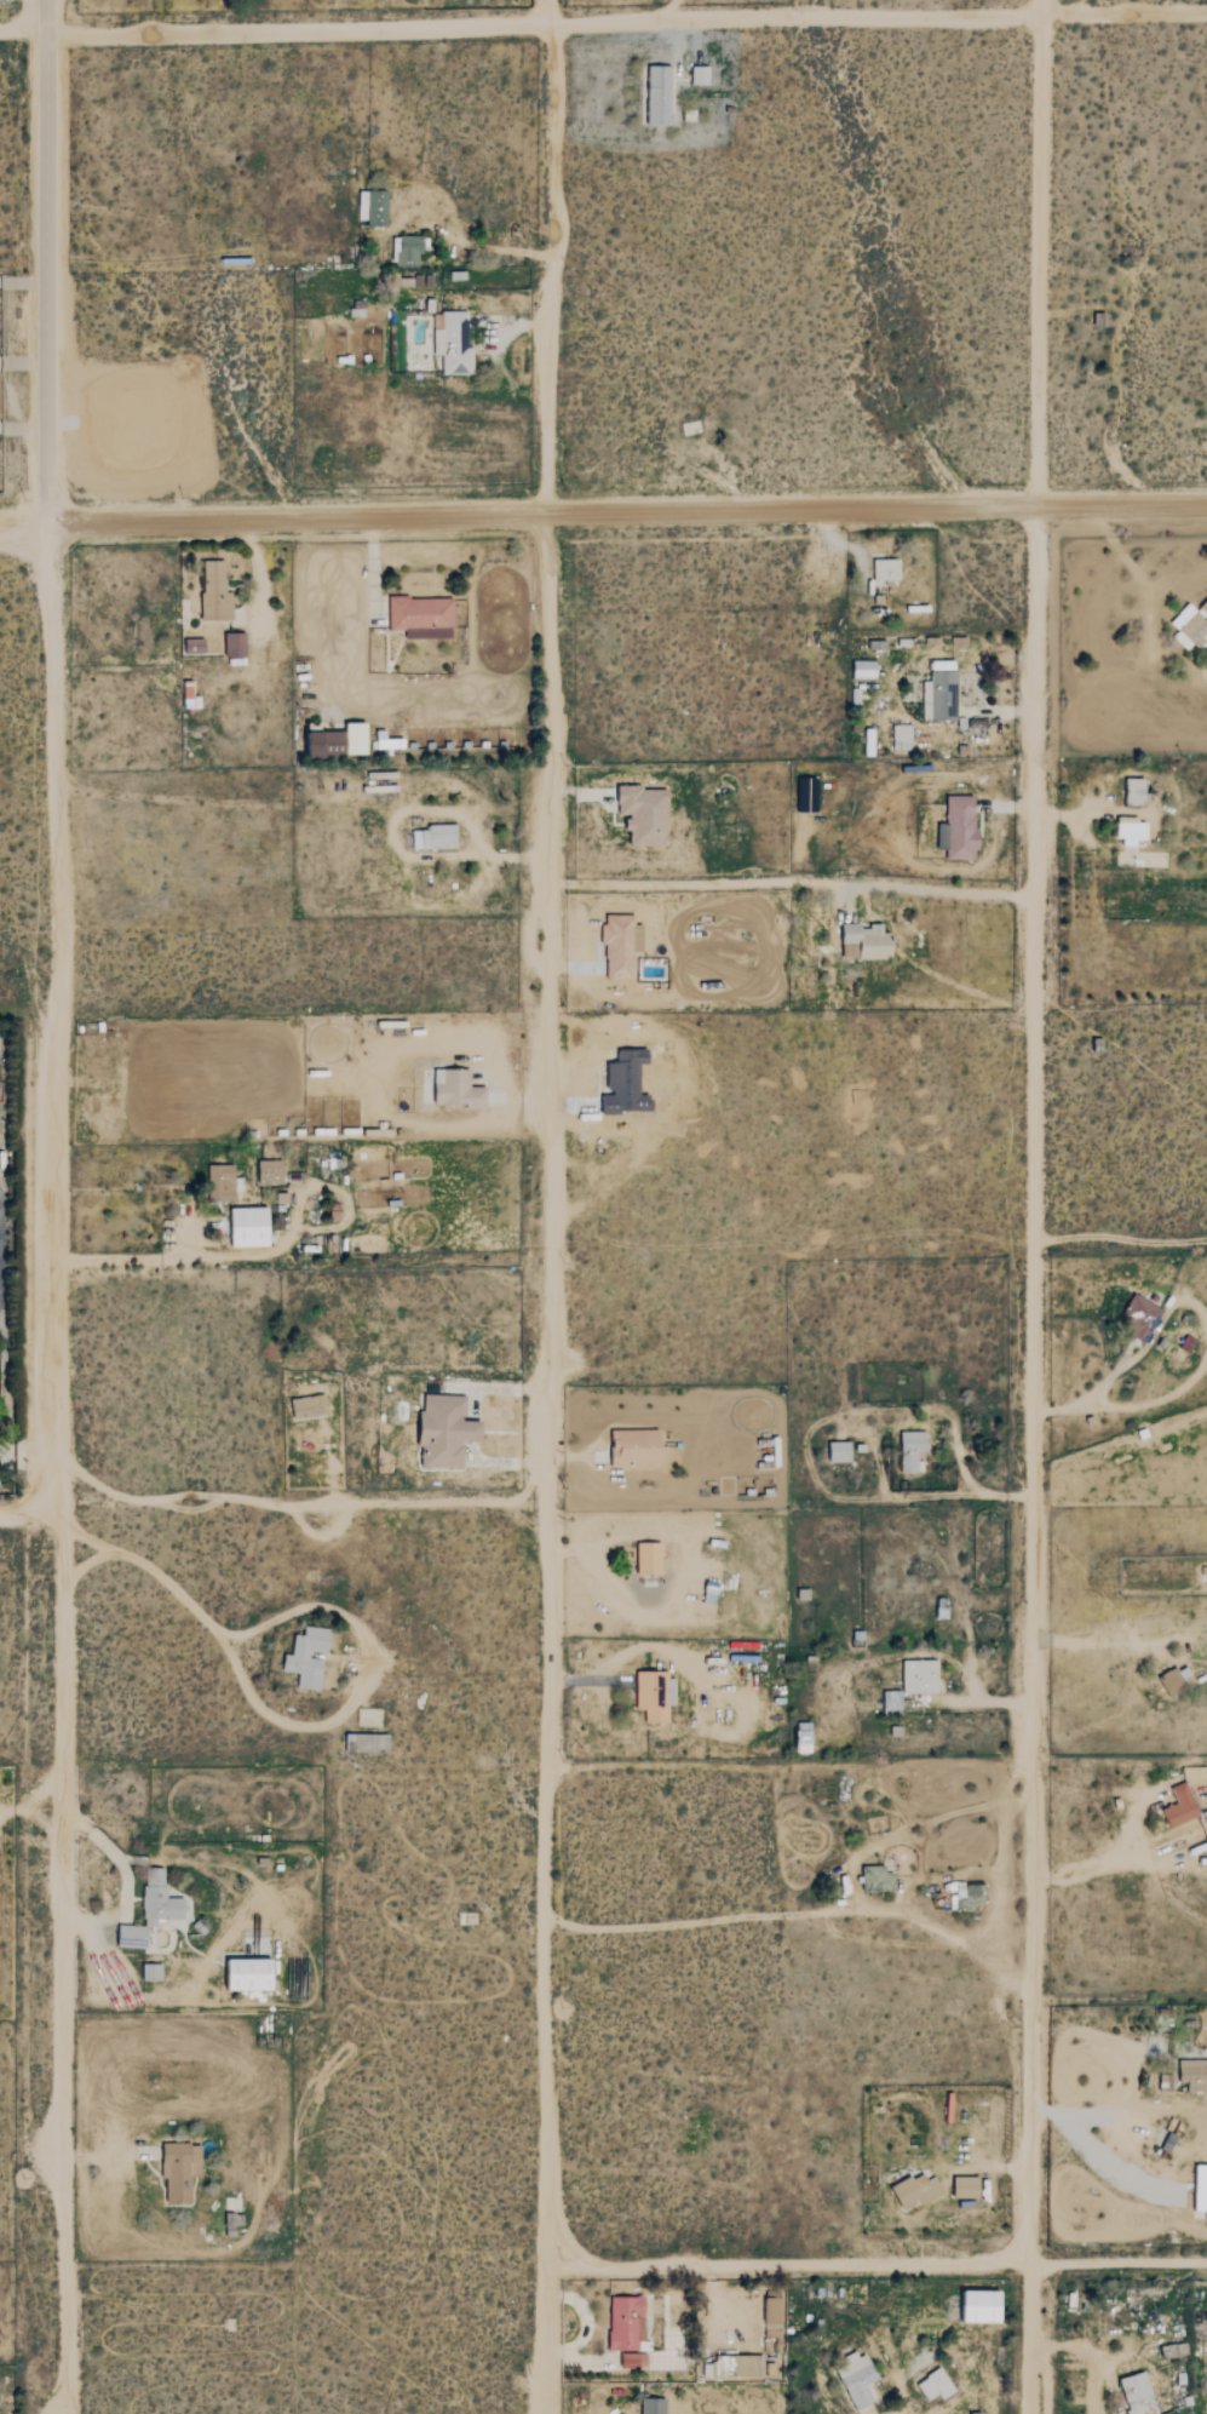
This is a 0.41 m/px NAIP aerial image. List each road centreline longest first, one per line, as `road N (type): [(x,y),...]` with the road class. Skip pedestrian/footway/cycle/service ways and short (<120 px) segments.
road 1 (track): [(535,2413),(540,512),(549,0)]
road 2 (track): [(1034,2413),(1044,0)]
road 3 (track): [(64,2413),(48,522)]
road 4 (track): [(0,521),(1206,509)]
road 5 (track): [(47,35),(550,22),(1206,19)]
road 6 (track): [(1206,2266),(540,2267)]
road 7 (track): [(53,1519),(151,1569),(220,1634),(304,1606),(335,1610),(358,1636),(360,1670),(347,1705),(328,1722),(282,1724),(252,1702),(220,1634)]
road 8 (residential): [(48,522),(47,0)]
road 9 (track): [(53,1452),(116,1493),(202,1490),(298,1504),(510,1498),(540,1470)]
road 10 (track): [(1040,896),(851,883),(540,882)]
road 11 (track): [(52,1260),(258,1256),(301,1231),(344,1223),(346,1200),(326,1186),(303,1191),(295,1233)]
road 12 (track): [(996,1942),(860,1903),(849,1873),(853,1854),(870,1842),(1006,1802)]
road 13 (track): [(1035,1764),(1008,1784),(996,1942),(999,1971),(1034,1991)]
road 14 (track): [(1033,2024),(1102,2039),(1122,2053),(1127,2074),(1125,2095),(1111,2111),(1033,2111)]
road 15 (track): [(1036,1497),(890,1496),(873,1438)]
road 16 (track): [(1206,1327),(1199,1307),(1174,1302),(1139,1355),(1090,1403)]
road 17 (track): [(1090,1403),(1137,1407),(1166,1398),(1206,1354)]
road 18 (track): [(1092,511),(1128,562),(1154,629)]
road 19 (track): [(1034,1875),(1074,1869),(1105,1848),(1138,1805)]
road 20 (track): [(1033,2343),(1084,2347),(1099,2359),(1092,2413)]
road 21 (track): [(1035,1639),(1155,1648)]

